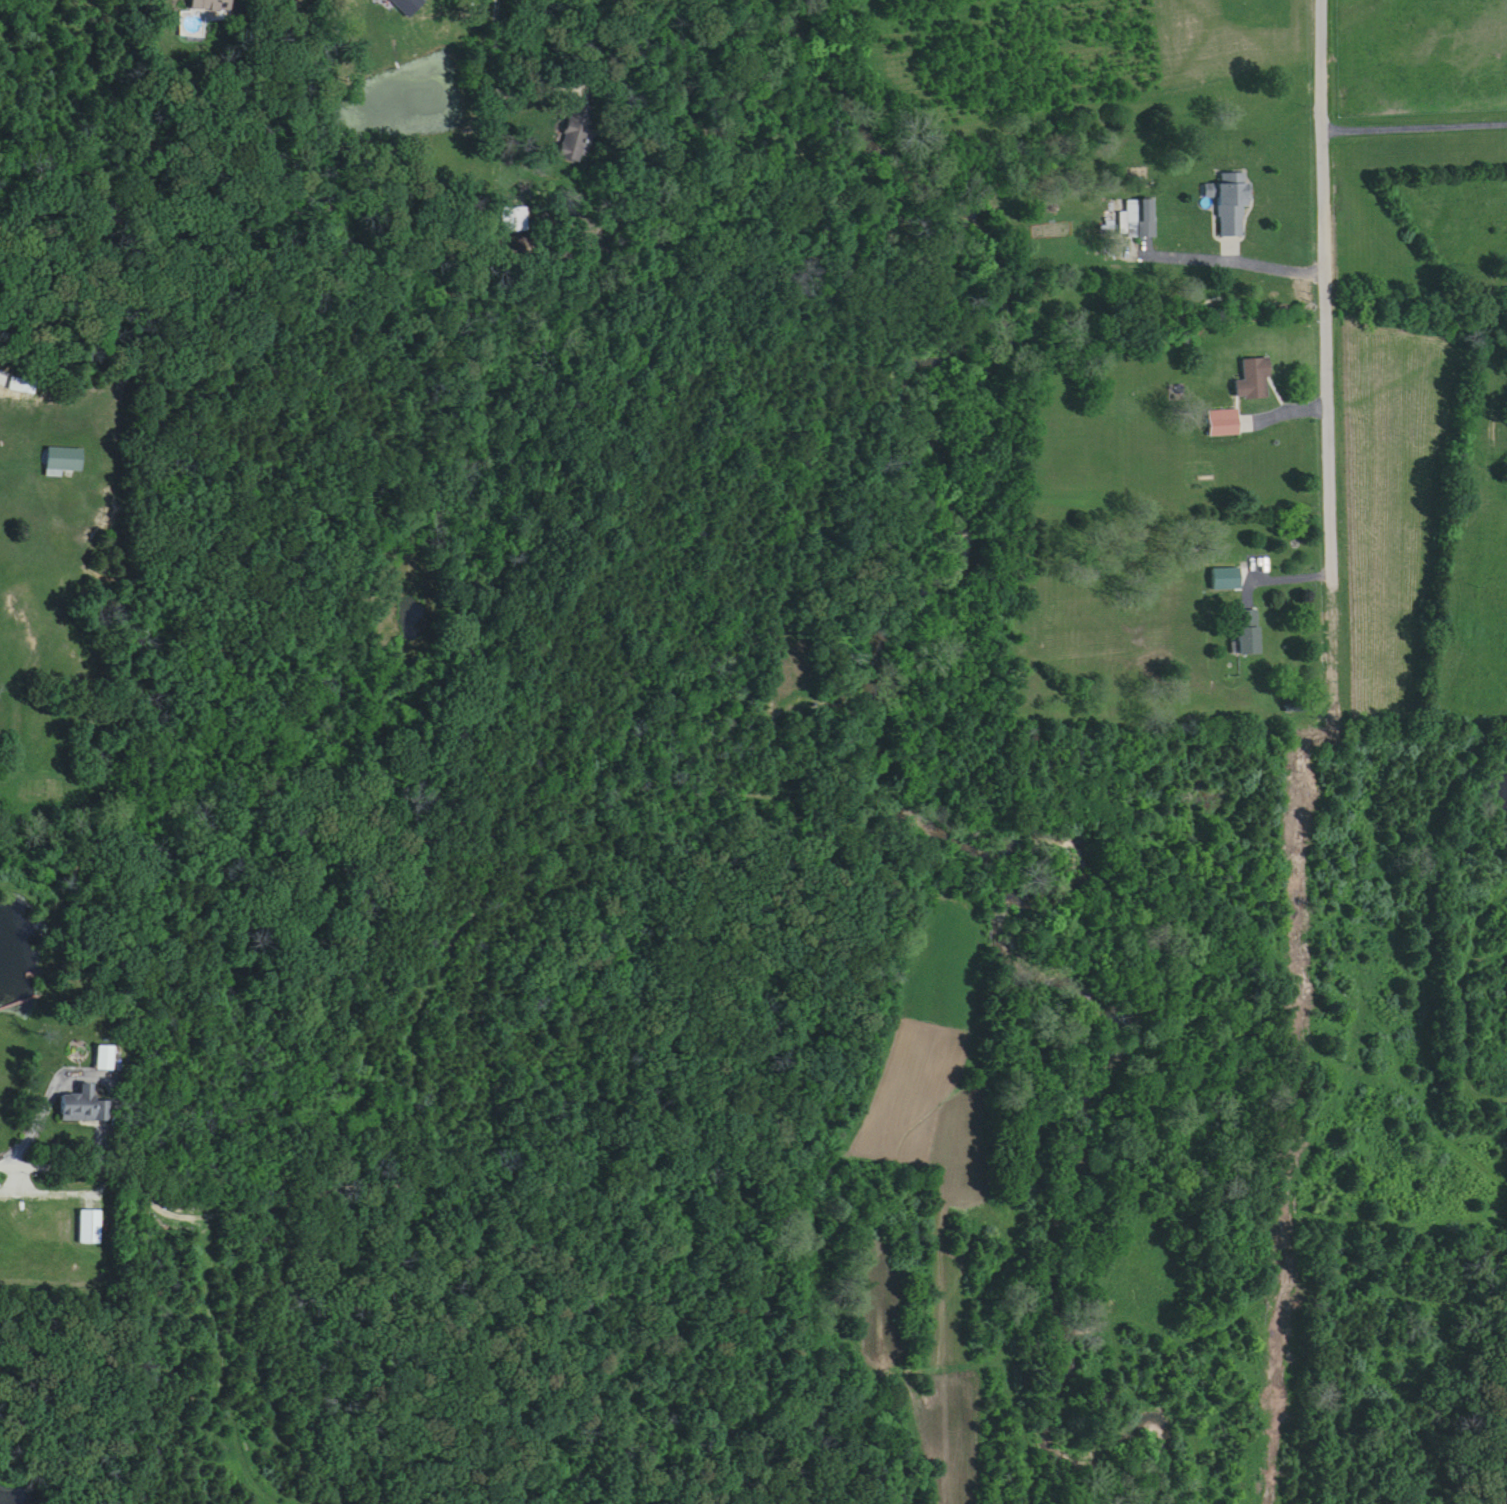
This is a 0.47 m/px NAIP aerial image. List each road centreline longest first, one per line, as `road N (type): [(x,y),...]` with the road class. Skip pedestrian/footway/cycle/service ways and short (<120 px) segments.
road 1 (residential): [(1321,0),(1331,558),(1318,574),(1252,584),(1246,602)]

